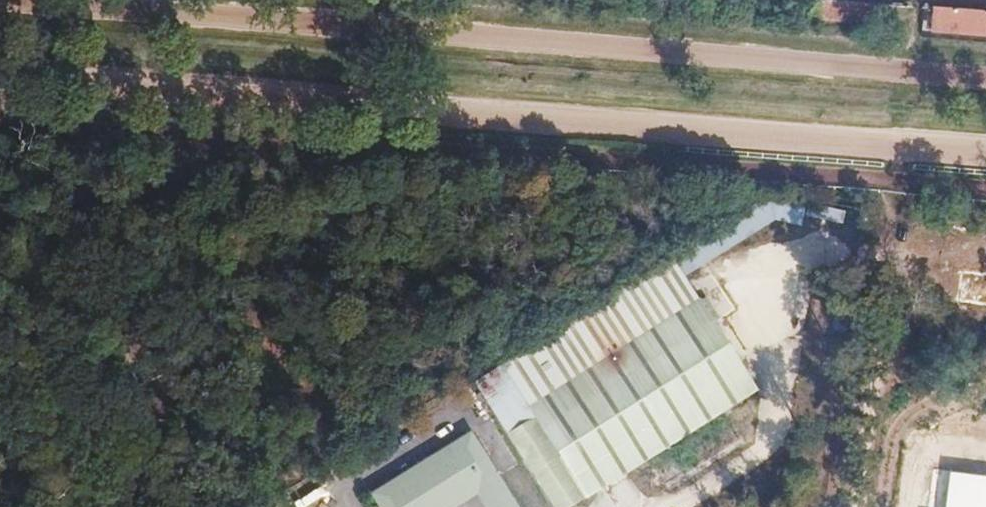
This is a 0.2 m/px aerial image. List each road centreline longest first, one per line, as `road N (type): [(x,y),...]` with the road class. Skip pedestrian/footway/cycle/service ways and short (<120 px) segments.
road 1 (track): [(0,215),(243,164),(623,126),(905,139),(985,151)]
road 2 (track): [(864,506),(905,139)]

